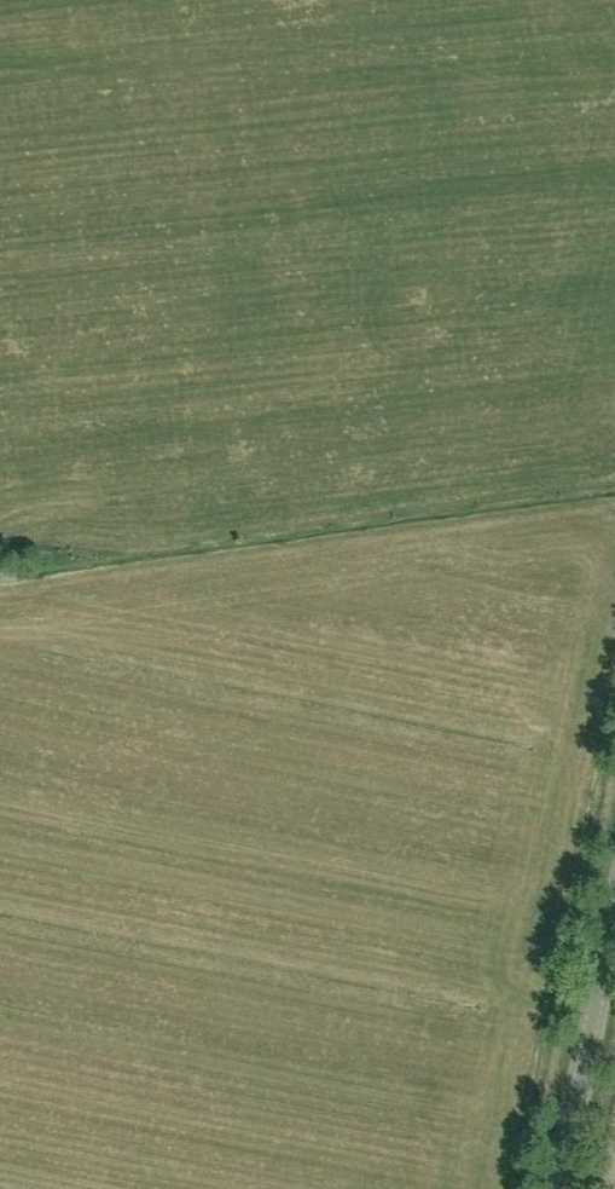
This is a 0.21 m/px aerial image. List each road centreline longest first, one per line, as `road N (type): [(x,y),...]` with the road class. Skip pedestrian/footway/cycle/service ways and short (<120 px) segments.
road 1 (tertiary): [(554,1188),(614,912)]

